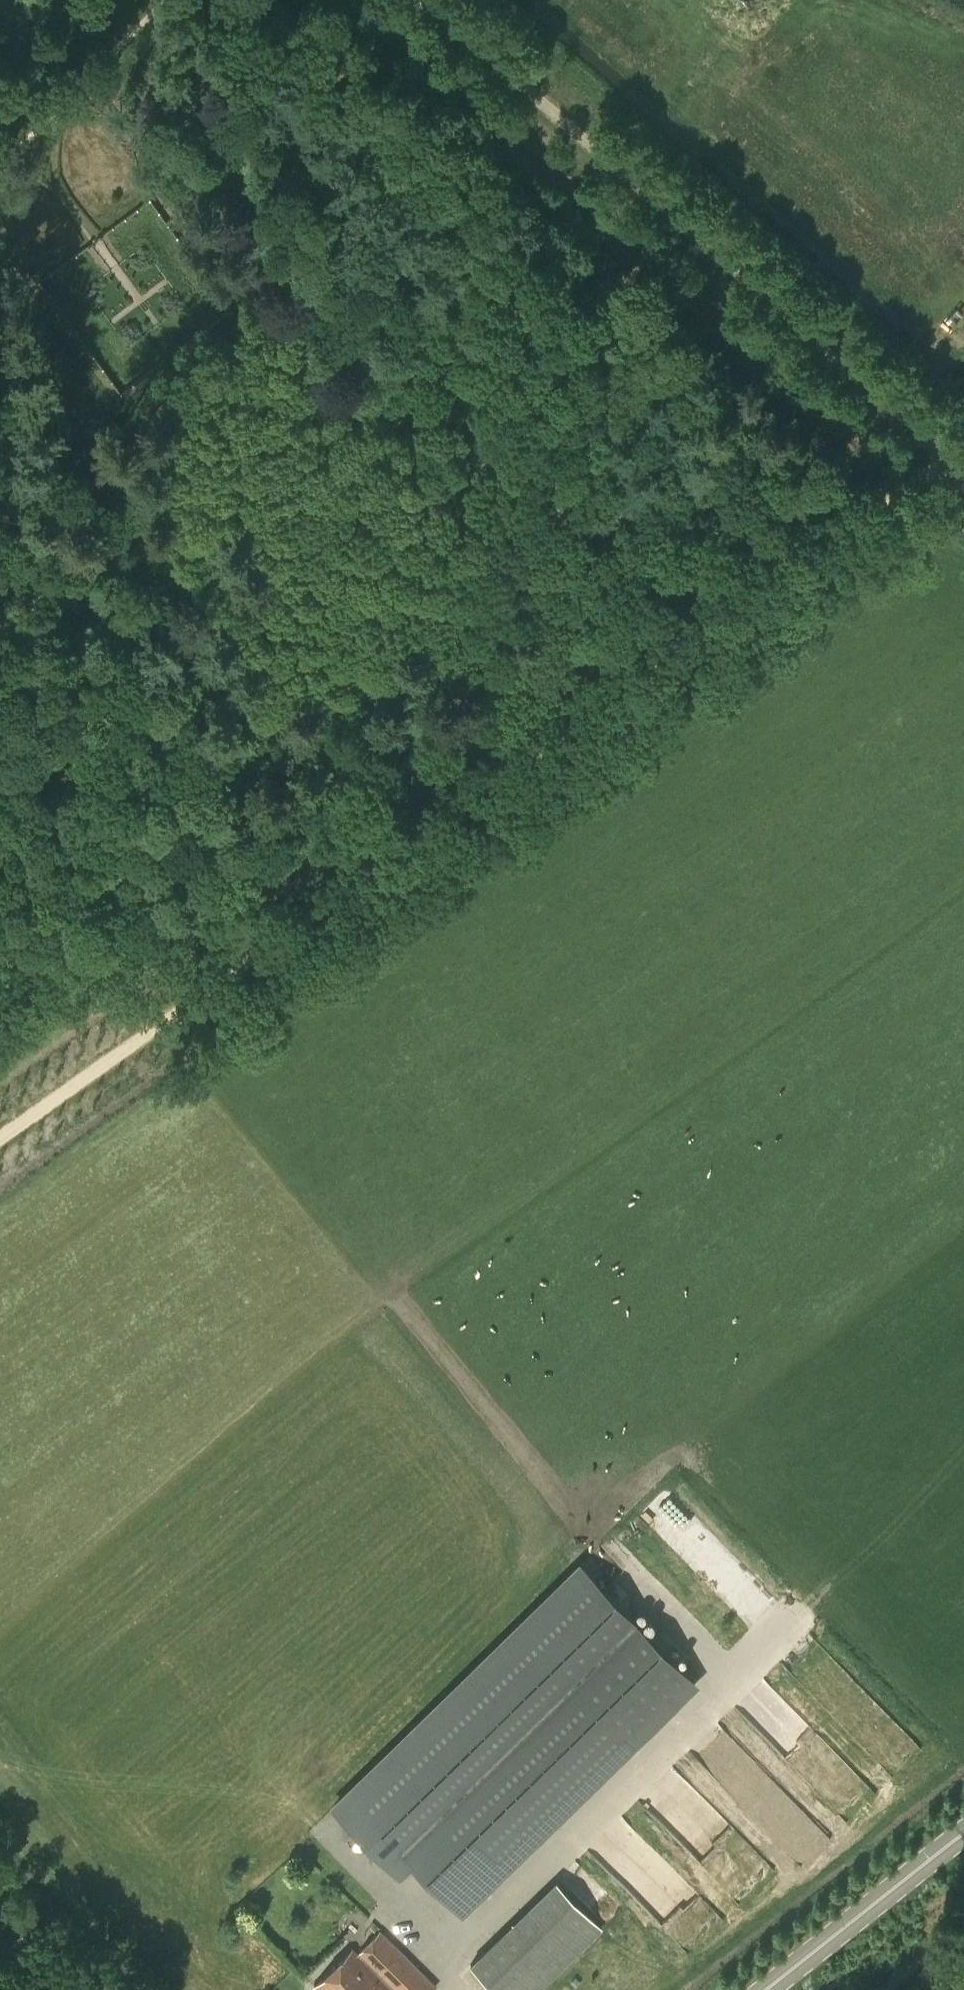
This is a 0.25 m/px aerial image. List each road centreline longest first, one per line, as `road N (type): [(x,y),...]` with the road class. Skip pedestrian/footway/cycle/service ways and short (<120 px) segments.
road 1 (track): [(0,1140),(950,457)]
road 2 (track): [(950,457),(424,0)]
road 3 (secondary): [(776,1989),(963,1839)]
road 4 (track): [(167,0),(24,145)]

